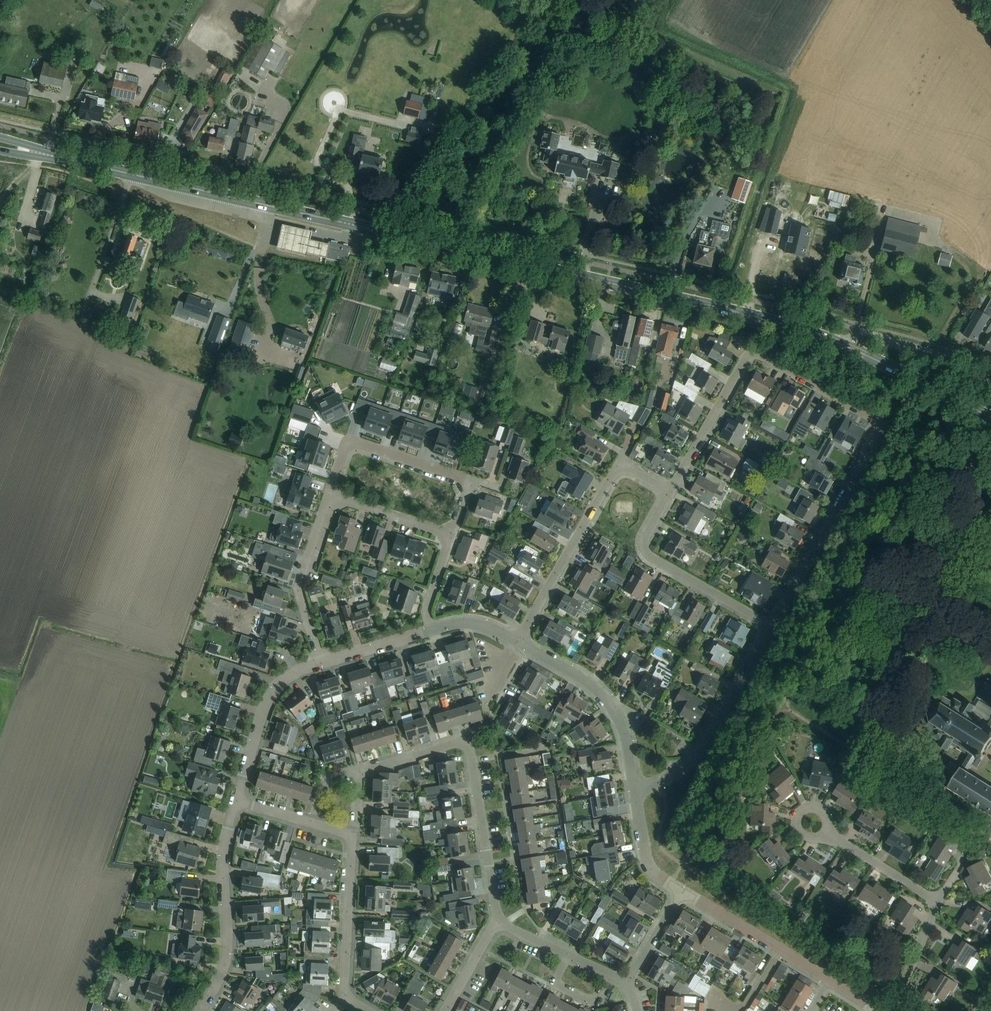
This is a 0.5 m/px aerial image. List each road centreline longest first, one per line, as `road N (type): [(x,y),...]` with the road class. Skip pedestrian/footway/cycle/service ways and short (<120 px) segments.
road 1 (secondary): [(844,345),(720,308),(41,154)]
road 2 (residential): [(670,492),(750,355),(877,420),(879,436),(770,625)]
road 3 (residential): [(501,919),(467,747),(455,743),(359,773)]
road 4 (residential): [(519,642),(621,470),(670,492)]
road 5 (residential): [(770,625),(700,752),(687,768),(638,793)]
road 6 (unclassified): [(236,801),(223,851),(225,958),(200,1010)]
road 7 (residential): [(770,625),(651,557),(644,538),(670,492)]
road 8 (unclassified): [(638,793),(622,724),(601,694),(519,642)]
road 9 (residential): [(328,494),(354,441),(470,481)]
road 10 (residential): [(320,662),(298,593),(328,494)]
road 11 (unclassified): [(320,662),(270,693),(236,801)]
road 12 (secondary): [(990,418),(844,345)]
road 13 (residential): [(844,345),(861,334),(943,358),(990,387)]
road 14 (residential): [(344,997),(350,837)]
road 15 (residential): [(328,494),(452,534)]
road 16 (residential): [(937,901),(830,833)]

